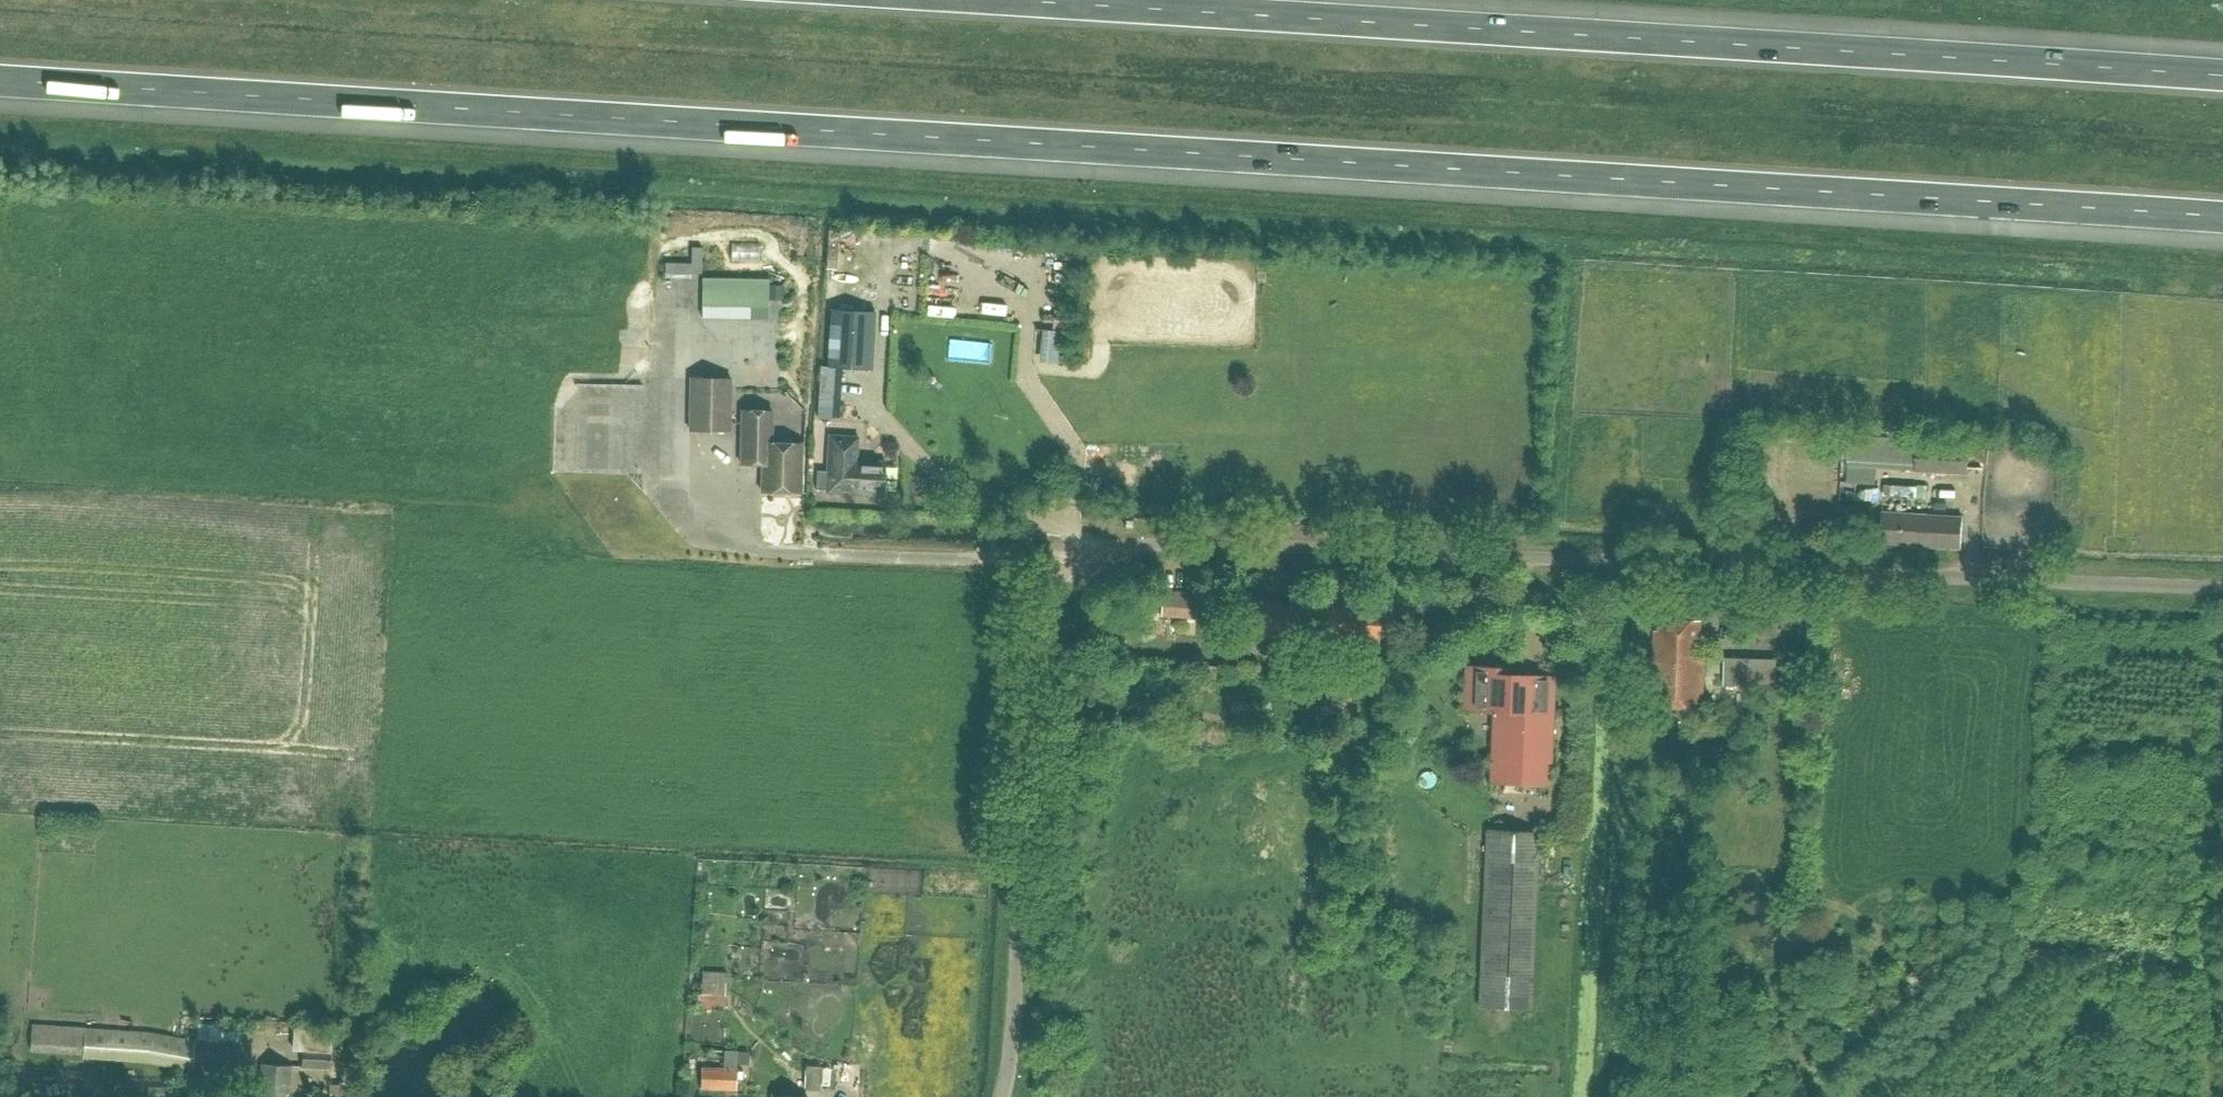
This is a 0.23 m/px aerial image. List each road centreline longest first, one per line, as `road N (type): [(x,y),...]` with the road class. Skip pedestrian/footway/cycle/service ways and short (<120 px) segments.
road 1 (motorway): [(0,77),(2222,214)]
road 2 (unclassified): [(2222,588),(1185,543),(1119,553),(1065,590),(1039,648),(1003,1096)]
road 3 (motorway): [(2222,71),(1056,0)]

